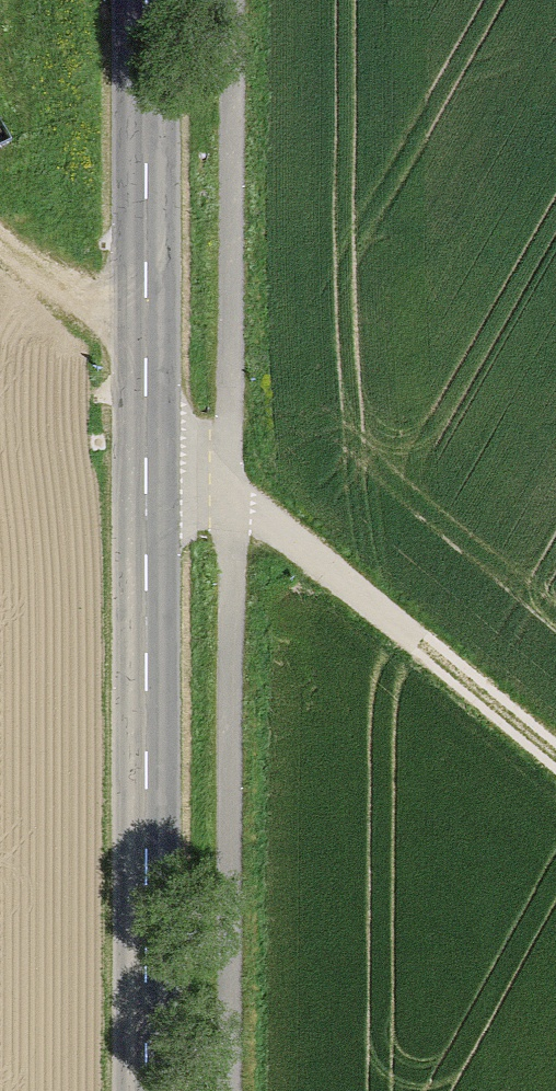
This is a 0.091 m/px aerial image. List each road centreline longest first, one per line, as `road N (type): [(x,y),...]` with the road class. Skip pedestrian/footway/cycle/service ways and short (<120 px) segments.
road 1 (tertiary): [(153,1090),(155,0)]
road 2 (track): [(0,236),(84,316),(155,411),(284,539),(555,762)]

